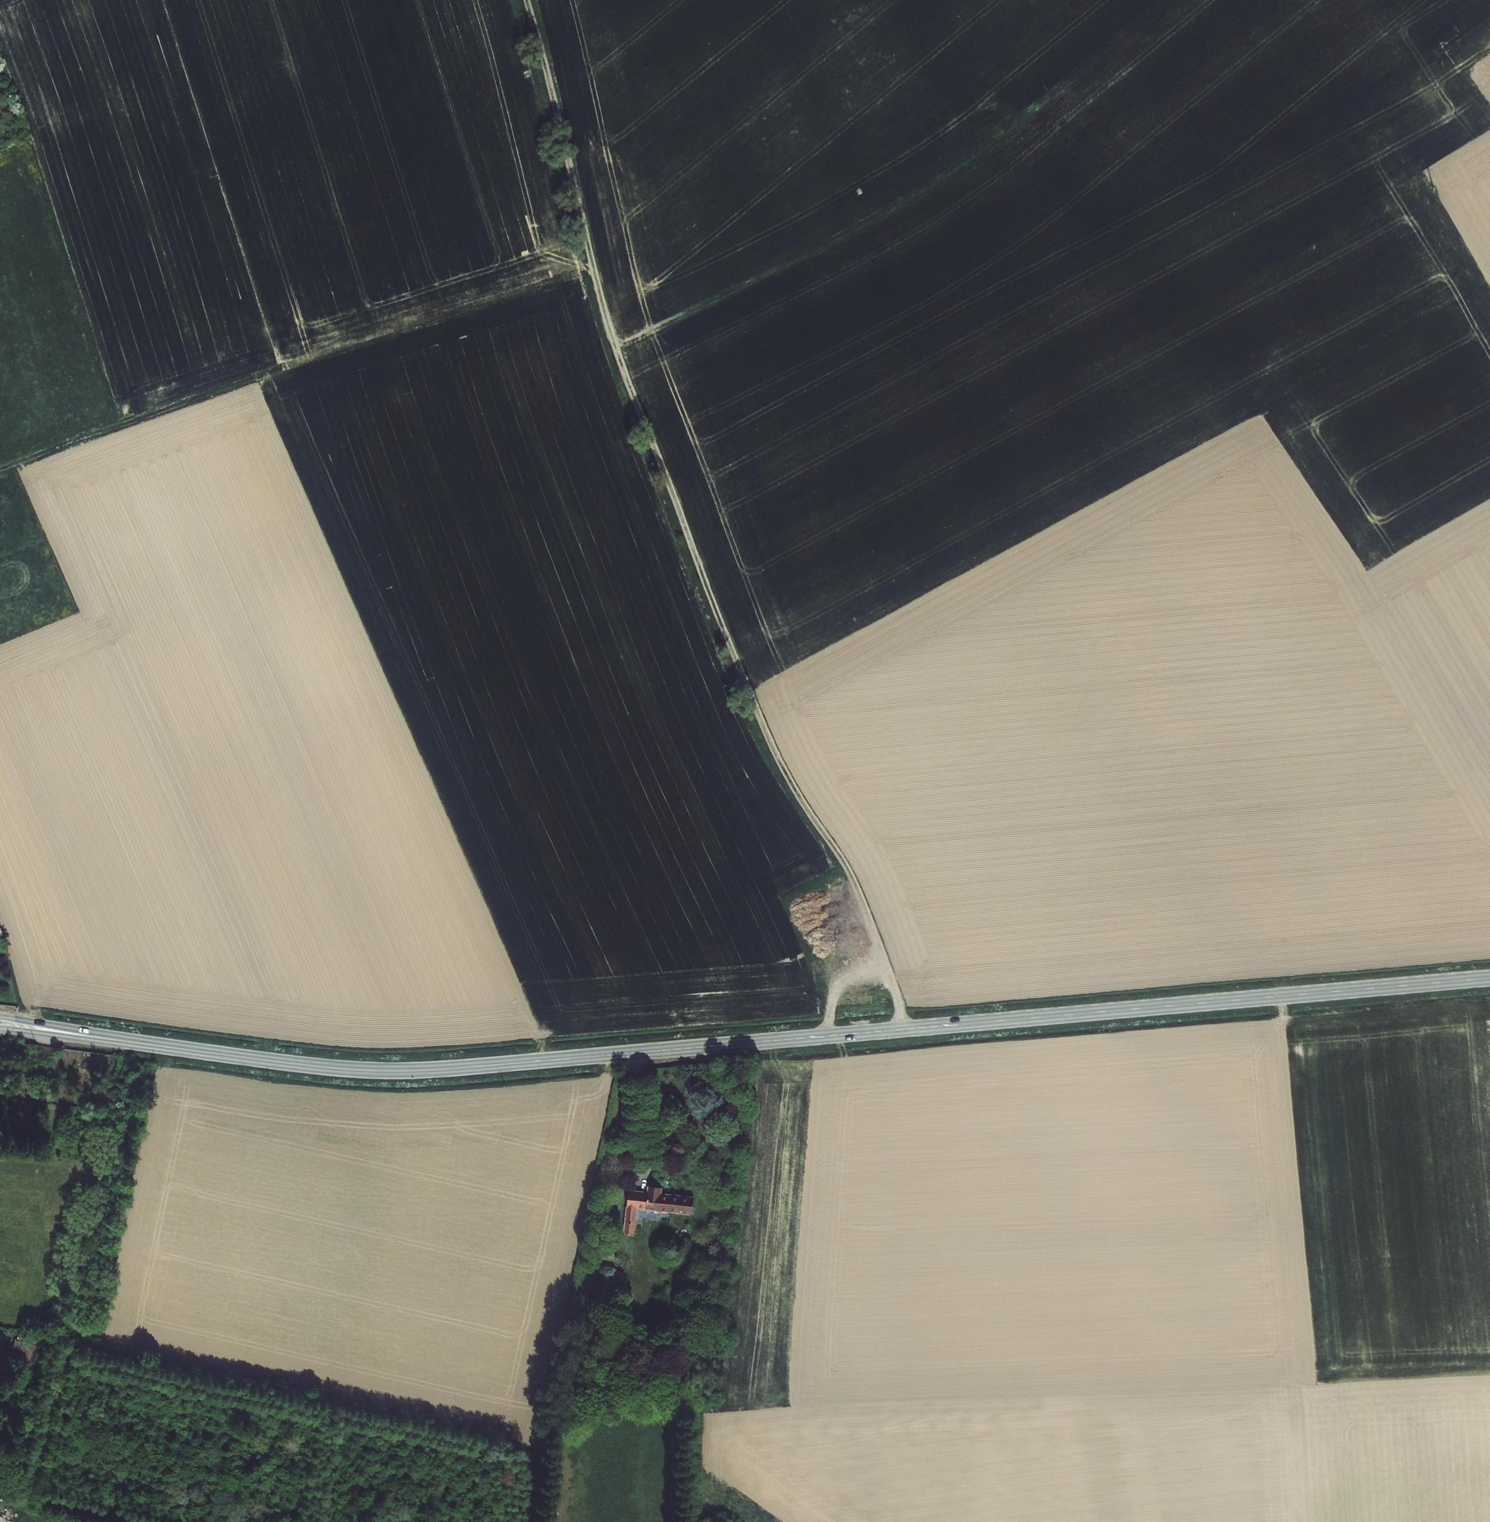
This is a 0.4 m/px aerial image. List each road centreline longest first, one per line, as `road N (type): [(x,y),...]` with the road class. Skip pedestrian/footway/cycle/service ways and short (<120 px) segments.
road 1 (tertiary): [(1489,978),(399,1071),(0,1023)]
road 2 (track): [(907,1029),(858,880),(763,740),(616,348),(529,0)]

